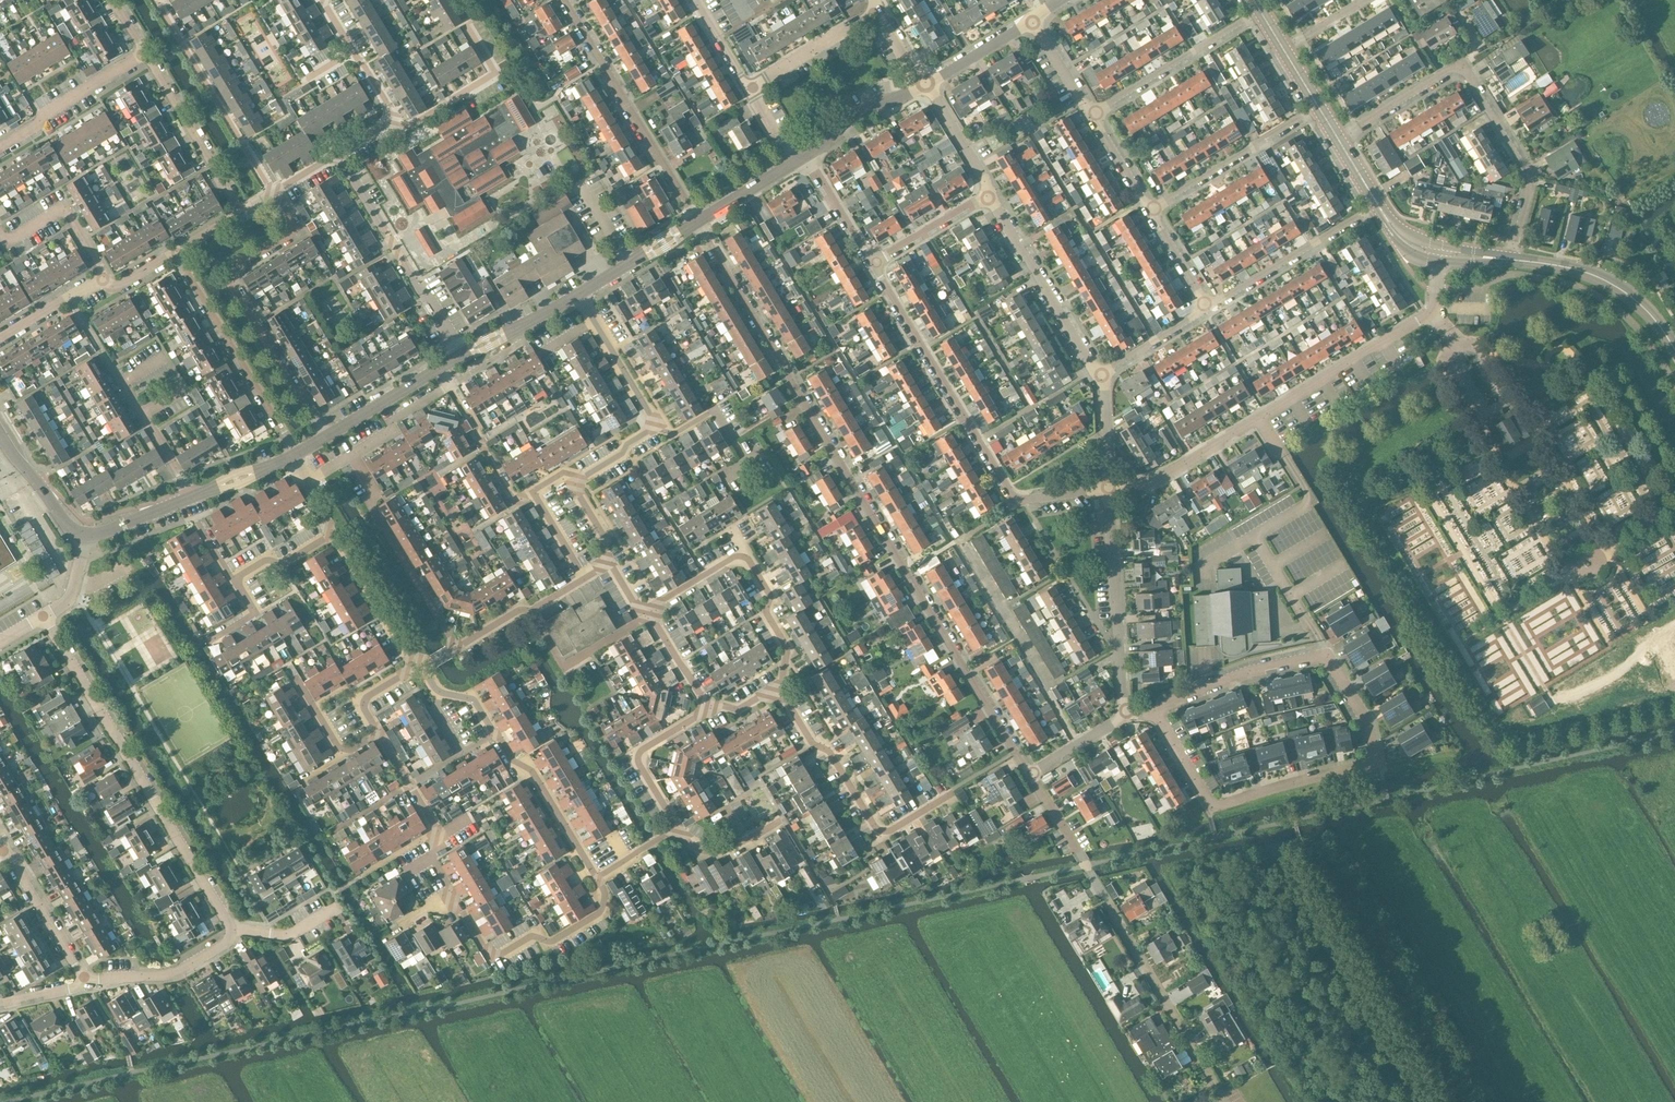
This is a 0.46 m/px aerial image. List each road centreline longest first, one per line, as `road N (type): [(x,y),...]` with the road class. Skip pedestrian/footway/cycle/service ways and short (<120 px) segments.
road 1 (residential): [(698,221),(1030,775)]
road 2 (residential): [(1155,712),(1246,672),(1326,655),(1366,721),(1374,765),(1211,806),(1178,751)]
road 3 (residential): [(1109,488),(1154,481),(1261,418),(1432,312),(1437,288)]
road 4 (residential): [(872,263),(1017,497),(1109,488)]
road 5 (residential): [(231,930),(41,616)]
road 6 (residential): [(1217,1086),(1030,775)]
road 7 (residential): [(1337,138),(1461,64),(1527,170),(1512,260)]
road 8 (residential): [(324,438),(230,283),(233,267),(294,229),(271,192)]
road 9 (residential): [(777,687),(881,836),(946,794)]
road 10 (residential): [(698,221),(564,0)]
road 11 (residential): [(777,687),(787,647),(746,558),(731,559),(648,613)]
road 12 (residential): [(462,357),(338,151)]
road 13 (residential): [(297,453),(174,250)]
road 14 (residential): [(186,499),(181,477),(70,295)]
road 15 (residential): [(454,897),(491,957),(529,936),(550,942),(599,913),(604,893),(597,879)]
road 16 (residential): [(593,320),(657,426),(572,483)]
road 17 (residential): [(271,192),(158,0)]
road 18 (residential): [(1126,710),(1109,488)]
road 19 (residential): [(1099,375),(988,192)]
road 20 (residential): [(394,117),(409,125),(496,73),(453,0)]
road 21 (residential): [(1376,203),(1207,308)]
road 22 (residential): [(1318,106),(1149,209)]
road 23 (residential): [(1259,10),(1092,113)]
road 24 (tertiary): [(1512,260),(1566,268),(1629,294),(1674,348)]
road 25 (residential): [(417,669),(584,578)]
road 26 (residential): [(146,53),(239,211)]
road 27 (residential): [(597,879),(530,769),(496,735)]
road 28 (residential): [(0,147),(146,53)]
road 29 (residential): [(677,829),(637,757),(708,708)]
road 30 (residential): [(312,478),(451,386)]
road 31 (residential): [(86,984),(176,973),(231,930)]
road 32 (residential): [(417,669),(333,533)]
road 33 (residential): [(106,277),(64,208),(5,243),(0,234)]
road 34 (residential): [(86,984),(2,849)]
road 35 (residential): [(748,88),(880,10)]
road 36 (residential): [(533,491),(515,501),(451,386)]
road 37 (unclassified): [(577,293),(698,221)]
road 38 (unclassified): [(806,156),(875,103),(925,84)]
road 39 (residential): [(394,117),(322,0)]
road 40 (unclassified): [(324,438),(441,368)]
road 41 (residential): [(988,192),(872,263)]
road 42 (unclassified): [(0,433),(65,523),(84,535)]
road 43 (unclassified): [(462,357),(577,293)]
road 44 (residential): [(1099,375),(1207,308)]
road 45 (residential): [(410,786),(440,836),(432,858),(454,897)]
road 46 (residential): [(806,156),(872,263)]
road 47 (unclassified): [(925,84),(1032,19)]
road 48 (residential): [(988,192),(925,84)]
road 49 (unclassified): [(186,499),(297,453)]

